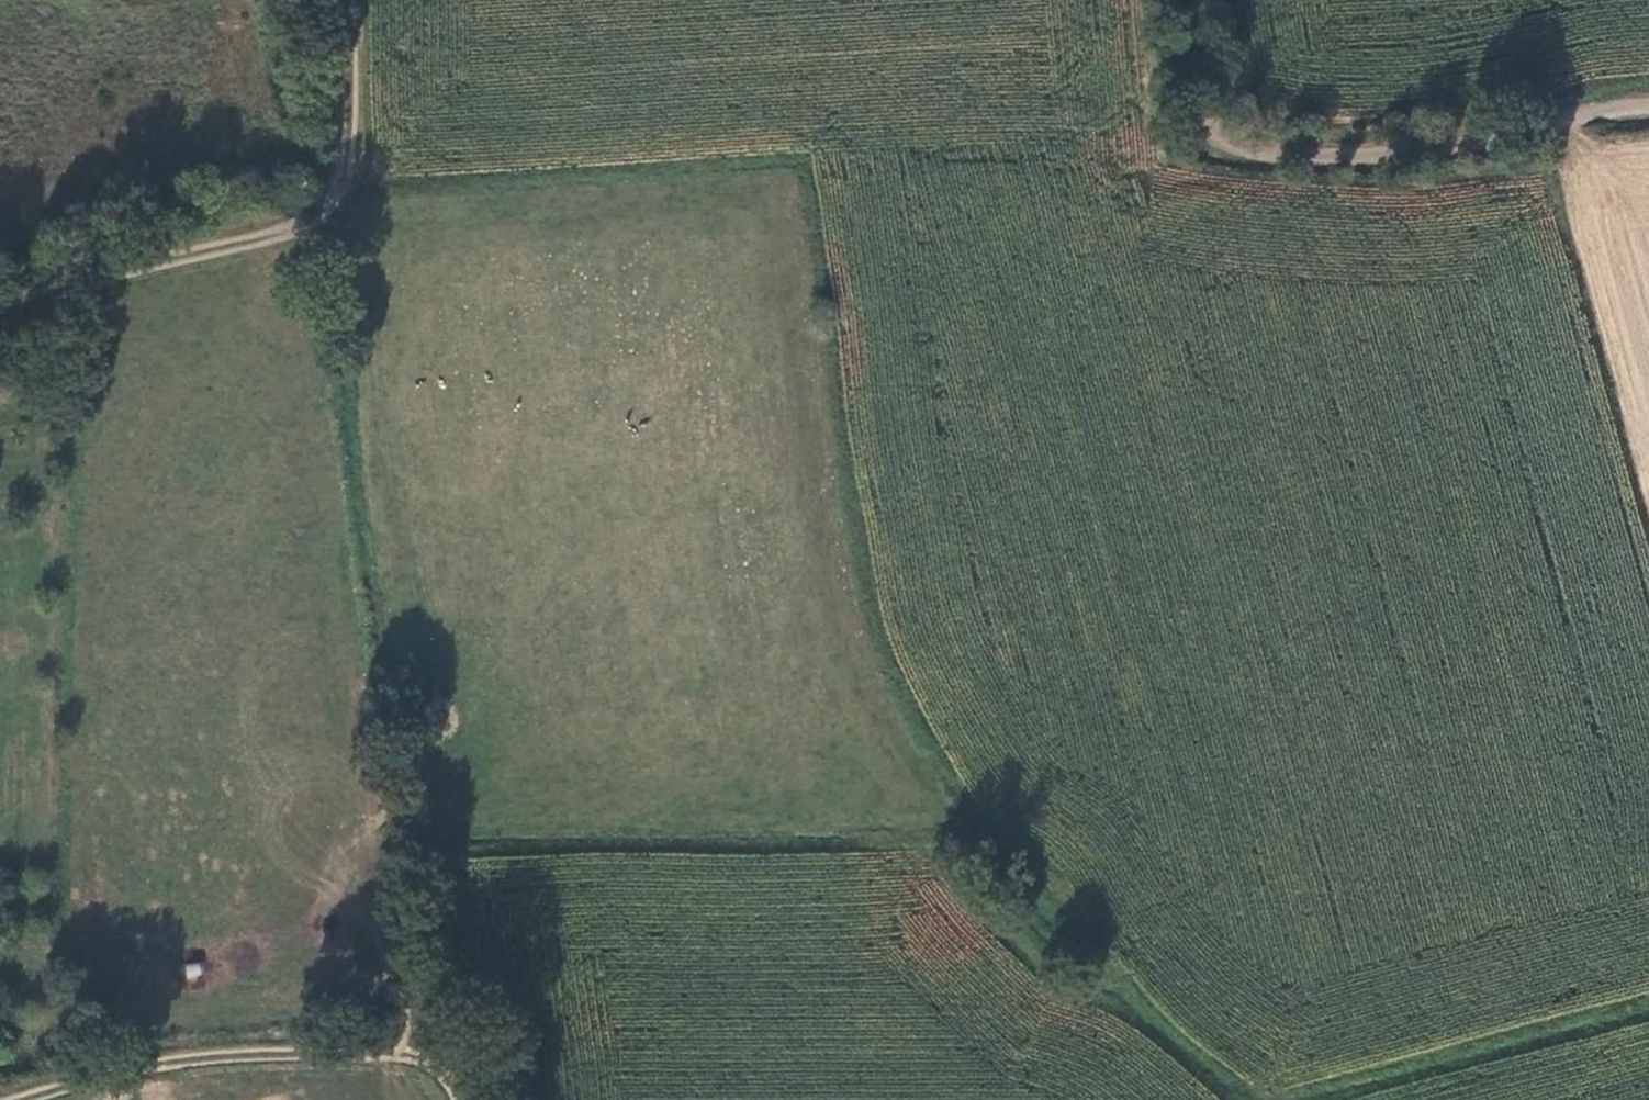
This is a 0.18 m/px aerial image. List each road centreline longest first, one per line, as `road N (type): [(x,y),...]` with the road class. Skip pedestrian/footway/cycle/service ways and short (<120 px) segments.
road 1 (track): [(1648,112),(1402,150),(1282,153),(1237,146),(1211,125),(1186,0)]
road 2 (track): [(352,0),(349,149),(330,199),(303,224),(0,316)]
road 3 (track): [(21,1099),(157,1065),(343,1051),(403,1052),(433,1062),(460,1099)]

